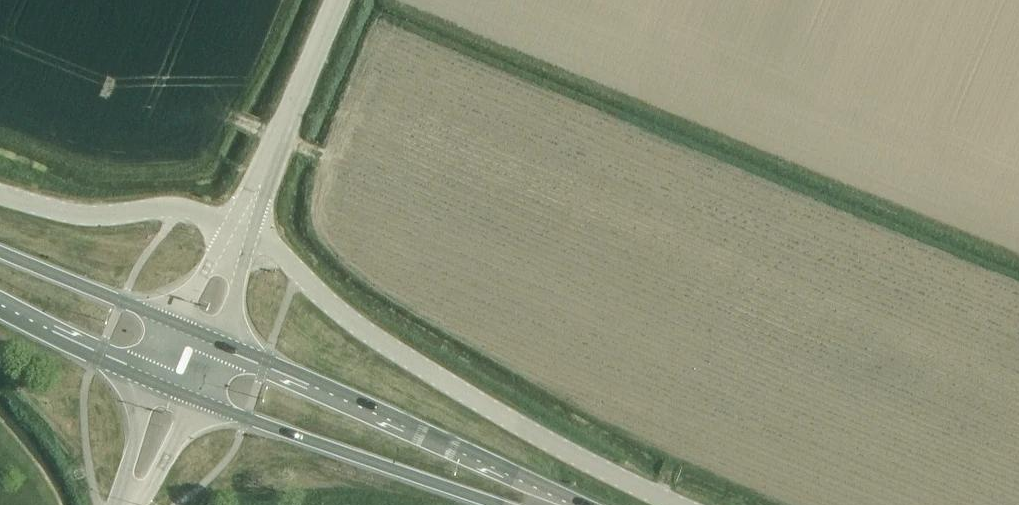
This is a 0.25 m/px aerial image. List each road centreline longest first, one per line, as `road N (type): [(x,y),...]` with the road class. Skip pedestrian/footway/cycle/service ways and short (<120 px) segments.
road 1 (track): [(1018,258),(390,0)]
road 2 (unclassified): [(674,504),(554,446),(397,353),(341,314),(274,248),(240,229)]
road 3 (primary): [(585,504),(197,333)]
road 4 (primary): [(173,392),(496,504)]
road 5 (unclassified): [(240,229),(336,0)]
road 6 (unclassified): [(240,229),(180,209),(84,215),(0,195)]
road 7 (primary): [(197,333),(0,253)]
road 8 (primary): [(0,313),(173,392)]
road 9 (tertiary): [(173,392),(142,417),(119,504)]
road 10 (tertiary): [(136,504),(178,432),(173,392)]
road 11 (unclassified): [(197,333),(230,306),(242,268),(240,229)]

